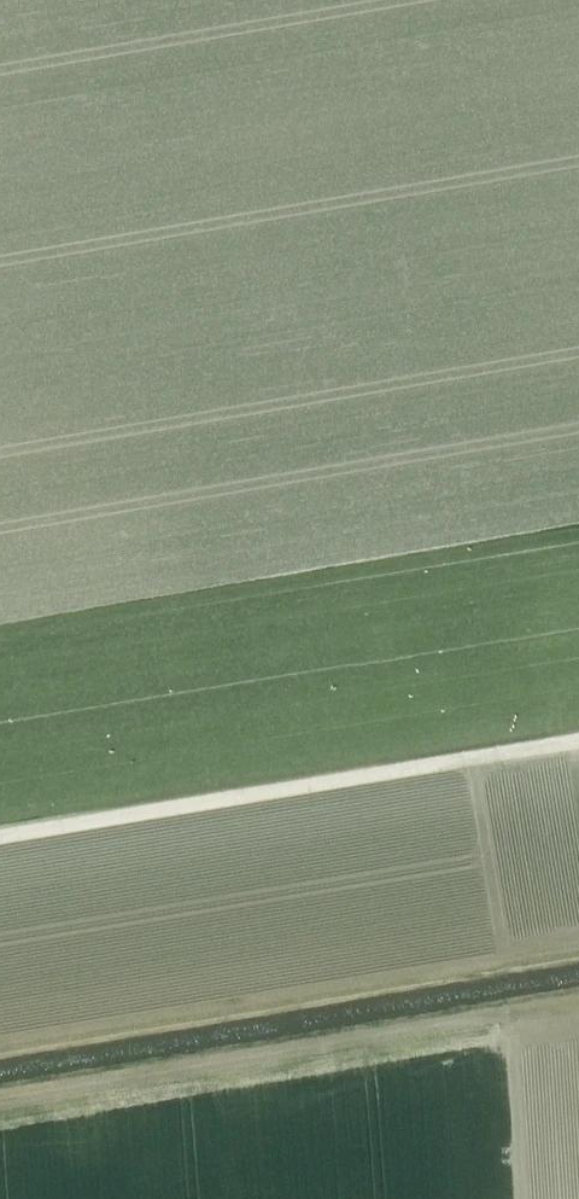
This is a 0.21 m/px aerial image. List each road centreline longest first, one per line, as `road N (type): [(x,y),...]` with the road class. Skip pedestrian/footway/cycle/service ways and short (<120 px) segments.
road 1 (track): [(578,740),(0,836)]

